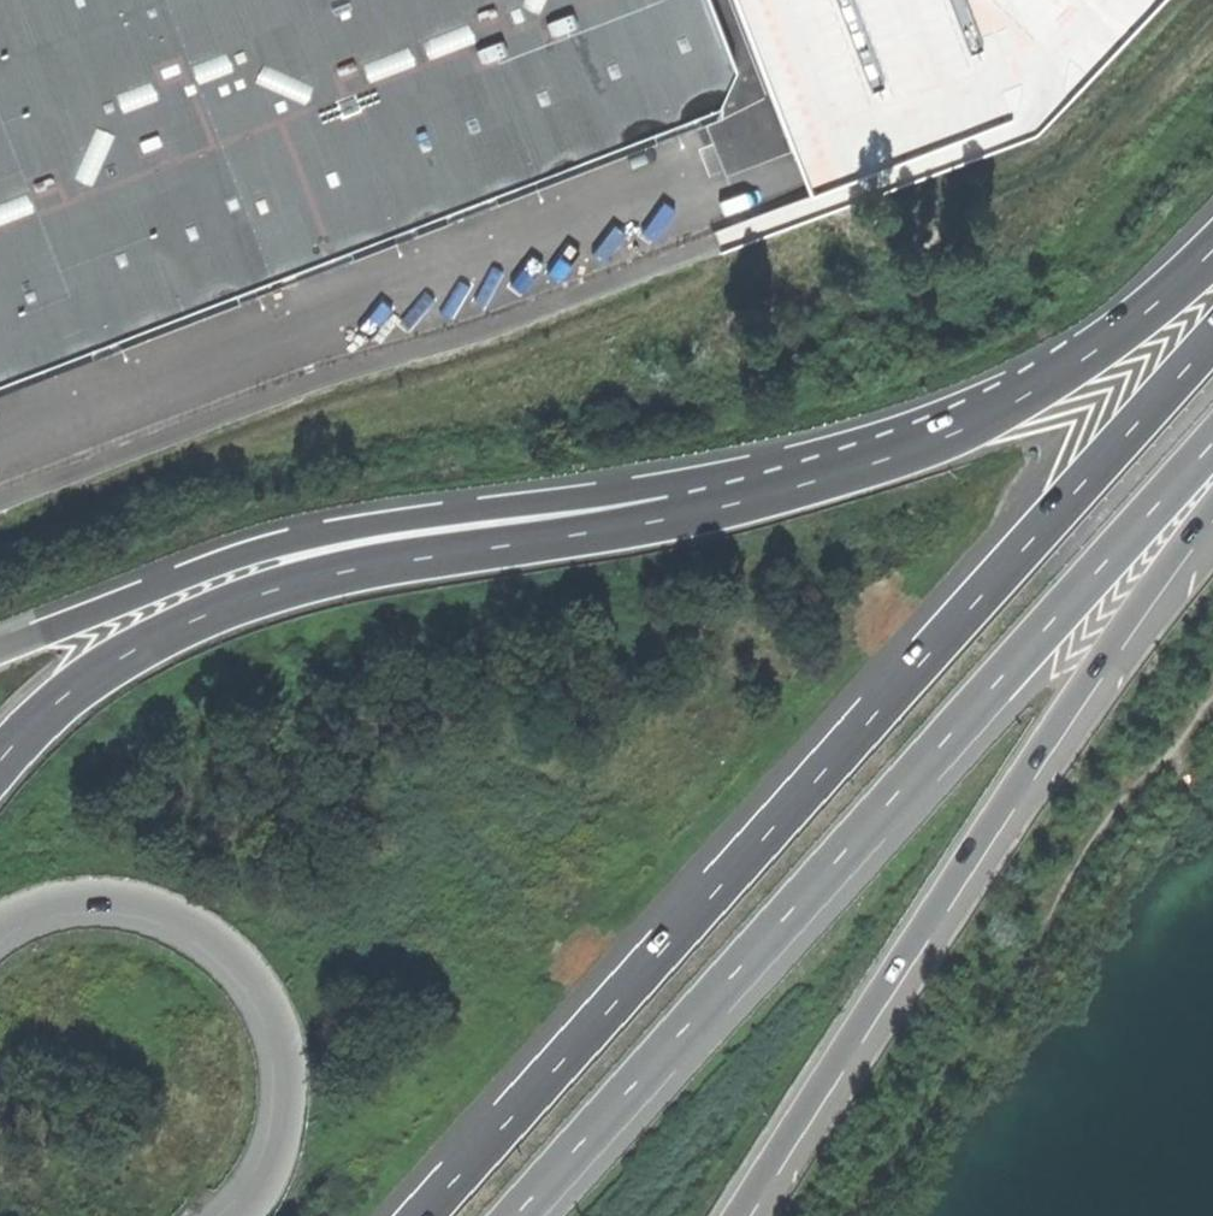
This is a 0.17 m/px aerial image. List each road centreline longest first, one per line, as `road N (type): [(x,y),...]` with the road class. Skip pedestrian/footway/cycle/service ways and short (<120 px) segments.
road 1 (trunk): [(1212,339),(422,1215)]
road 2 (trunk): [(514,1215),(1212,438)]
road 3 (trunk): [(926,441),(800,491),(358,571),(224,607),(111,666),(0,765)]
road 4 (trunk): [(926,441),(293,538),(0,636)]
road 5 (trunk): [(734,1215),(1078,688),(1212,499)]
road 6 (trunk): [(0,927),(84,901),(131,906),(178,923),(249,981),(273,1026),(278,1121),(268,1159),(234,1215)]
road 7 (trunk): [(1212,251),(1169,294),(1036,384),(926,441)]

